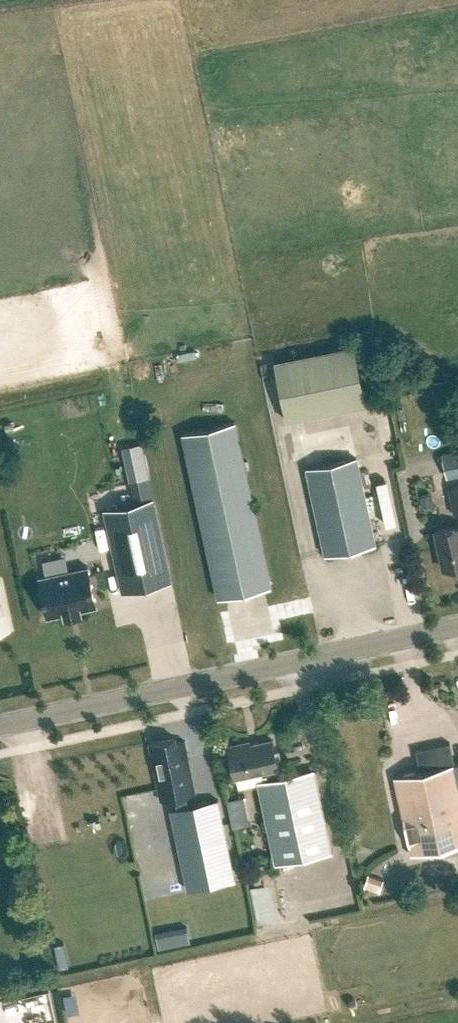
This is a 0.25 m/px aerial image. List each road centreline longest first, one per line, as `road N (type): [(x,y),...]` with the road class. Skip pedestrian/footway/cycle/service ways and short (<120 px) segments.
road 1 (tertiary): [(457,629),(0,730)]

